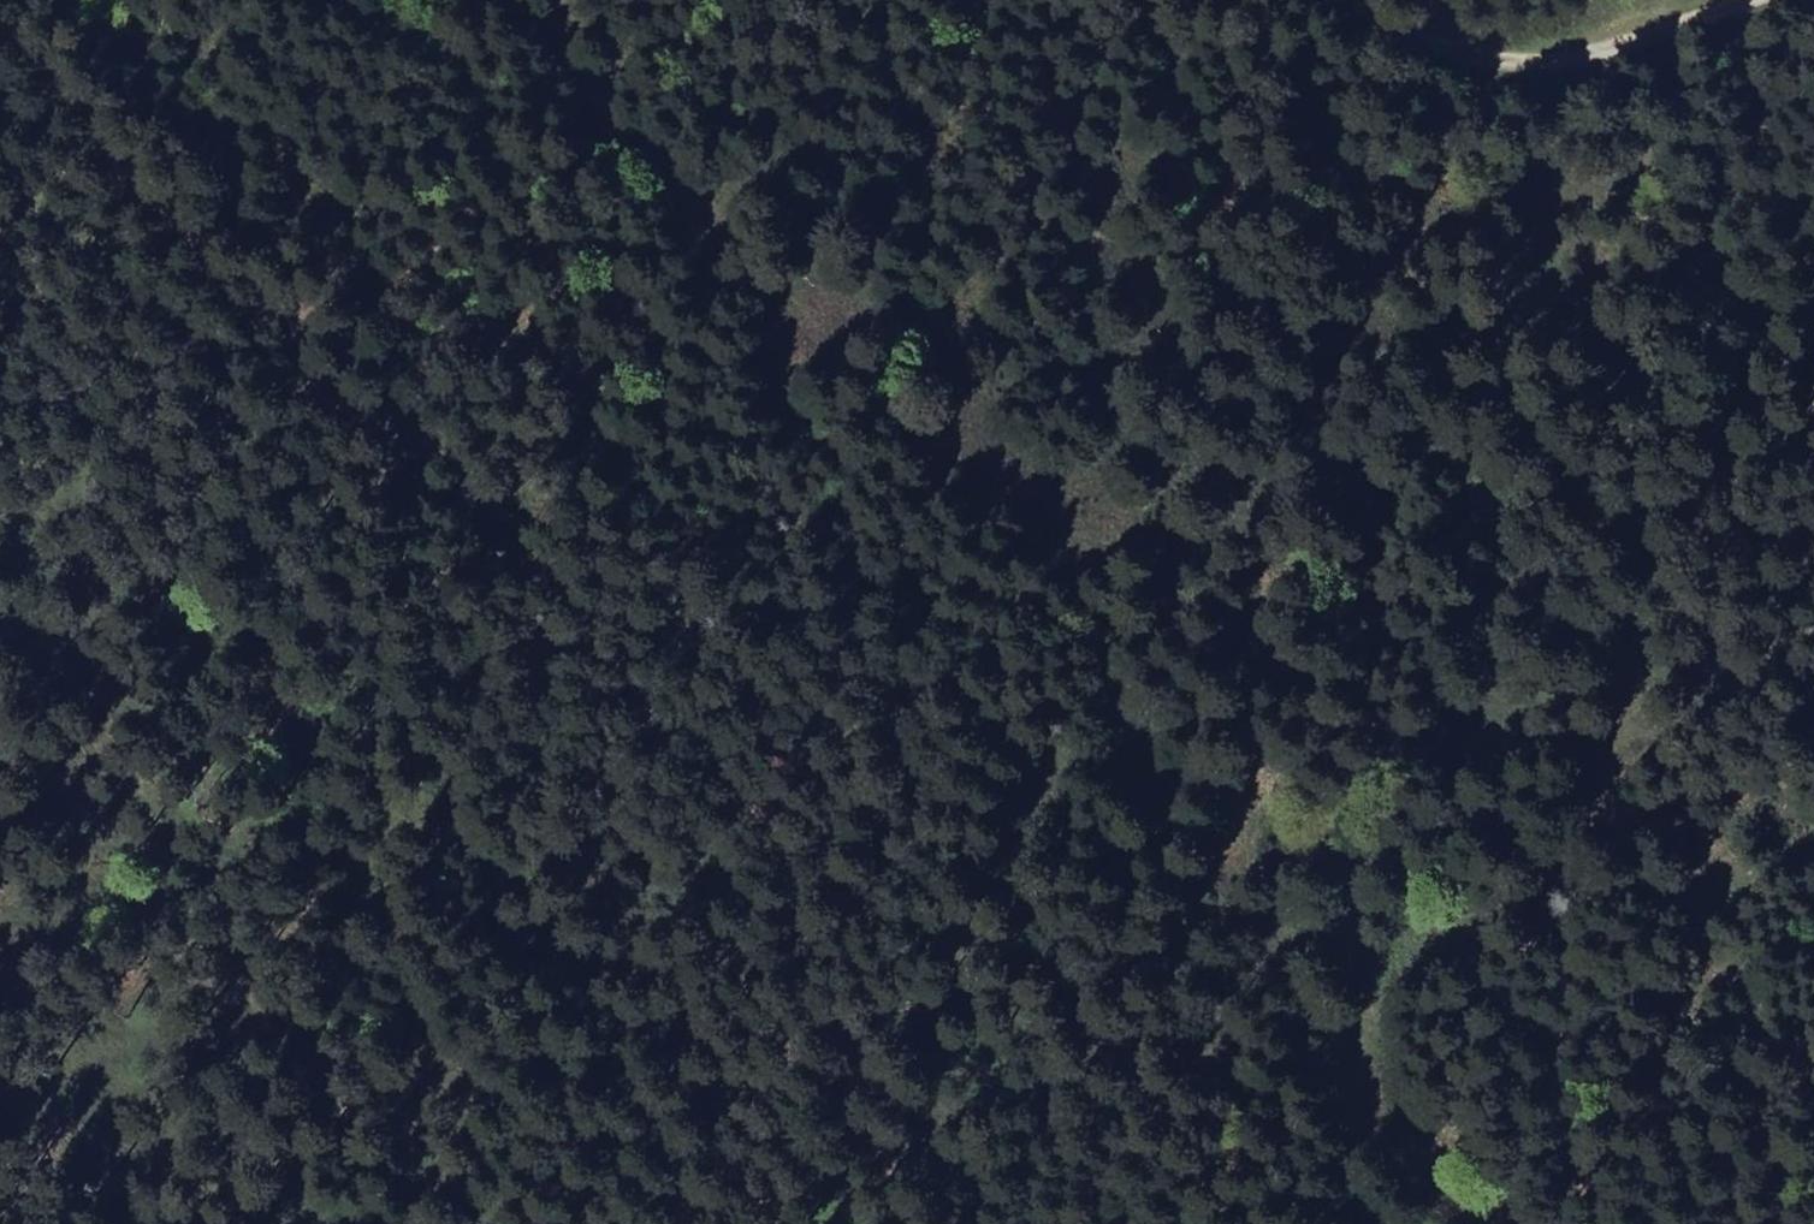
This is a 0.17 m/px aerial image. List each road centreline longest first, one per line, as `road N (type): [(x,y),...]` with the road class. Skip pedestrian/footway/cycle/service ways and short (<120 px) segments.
road 1 (track): [(911,1223),(788,869),(715,762),(166,181),(0,37)]
road 2 (track): [(1408,0),(1530,59),(1633,48),(1750,0)]

